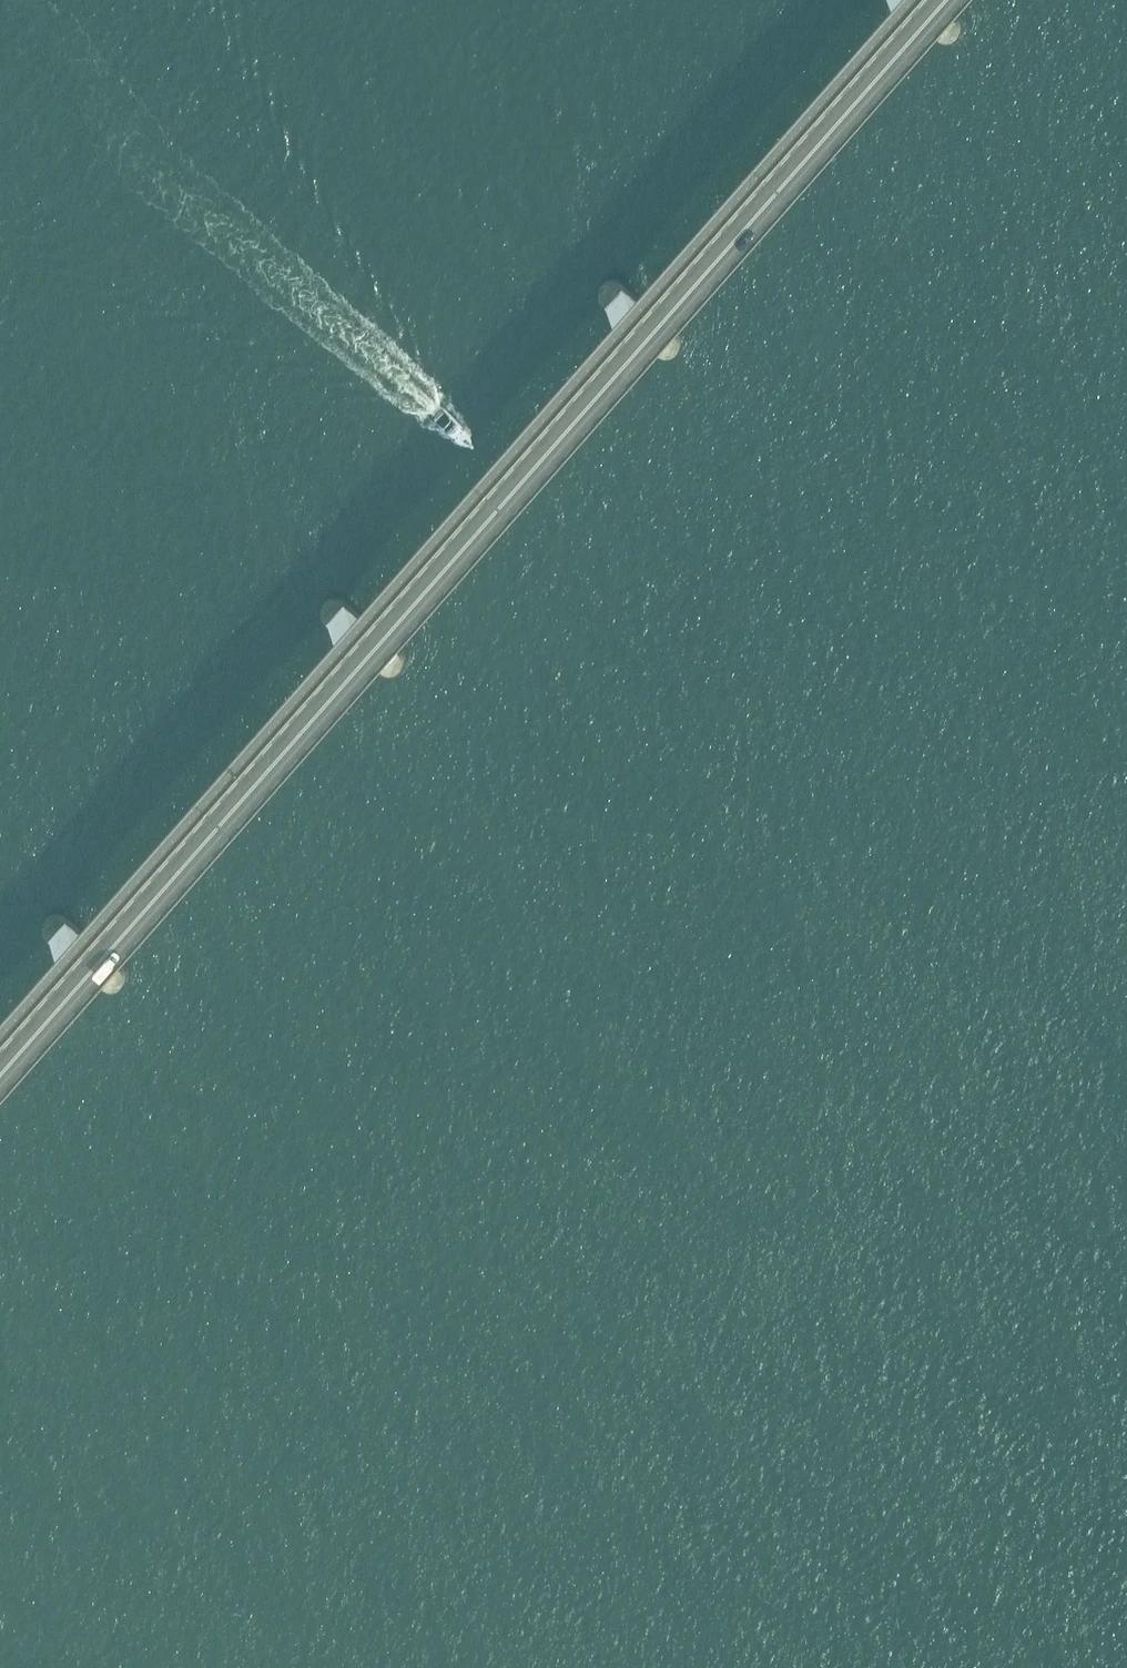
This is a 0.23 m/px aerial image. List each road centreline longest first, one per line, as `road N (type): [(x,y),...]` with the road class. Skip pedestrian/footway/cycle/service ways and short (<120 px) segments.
road 1 (primary): [(0,1058),(932,0)]

